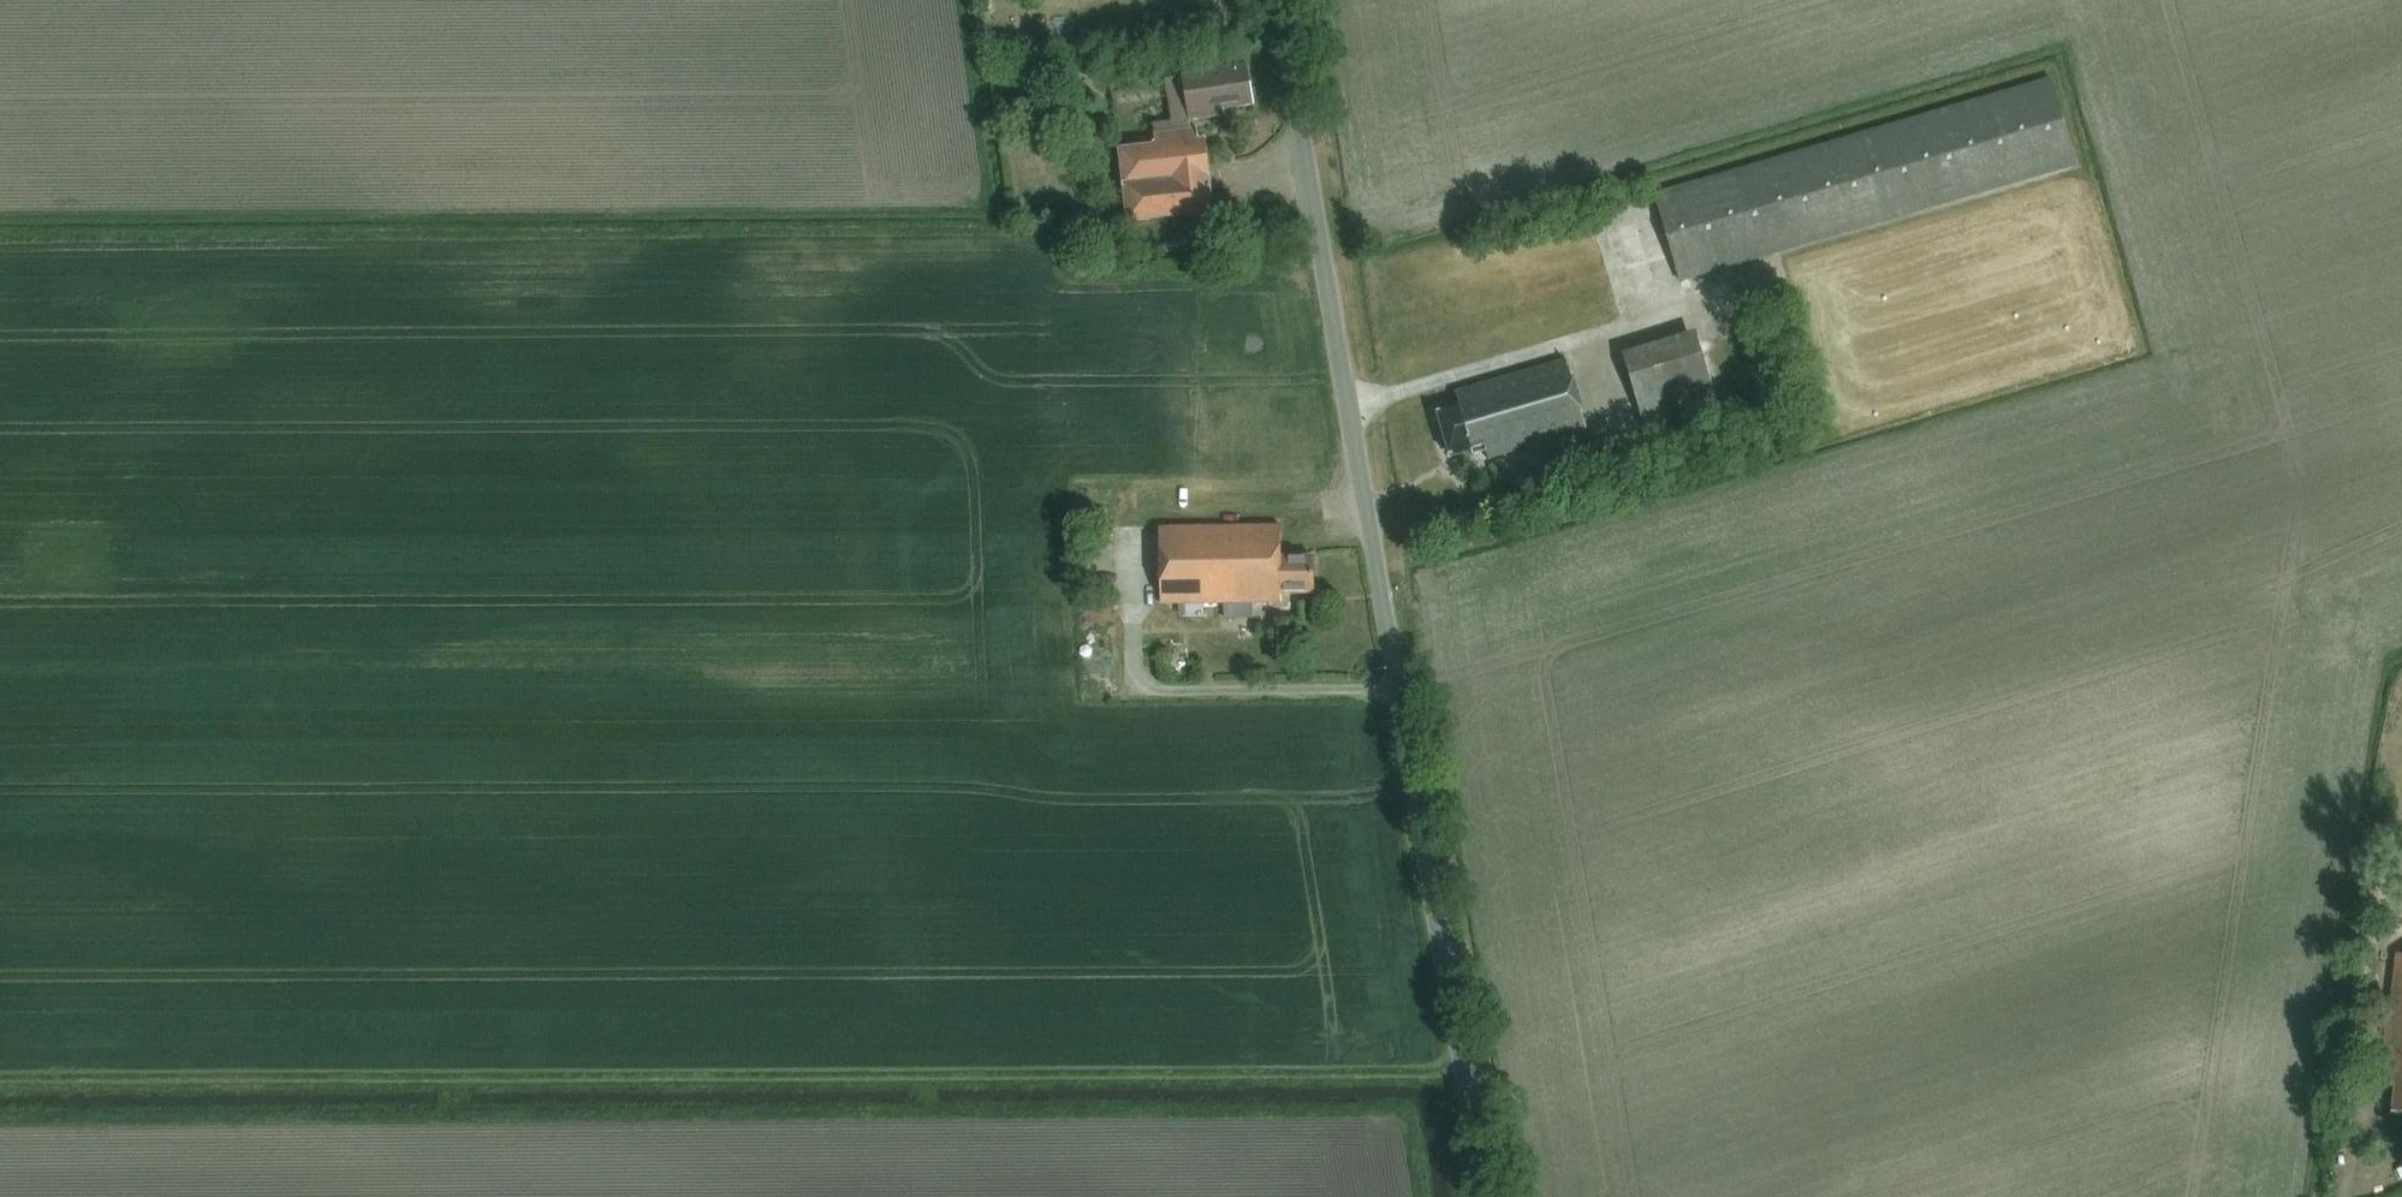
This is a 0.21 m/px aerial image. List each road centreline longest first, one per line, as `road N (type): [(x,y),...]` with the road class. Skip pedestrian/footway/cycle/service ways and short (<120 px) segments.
road 1 (residential): [(1492,1196),(1277,0)]

